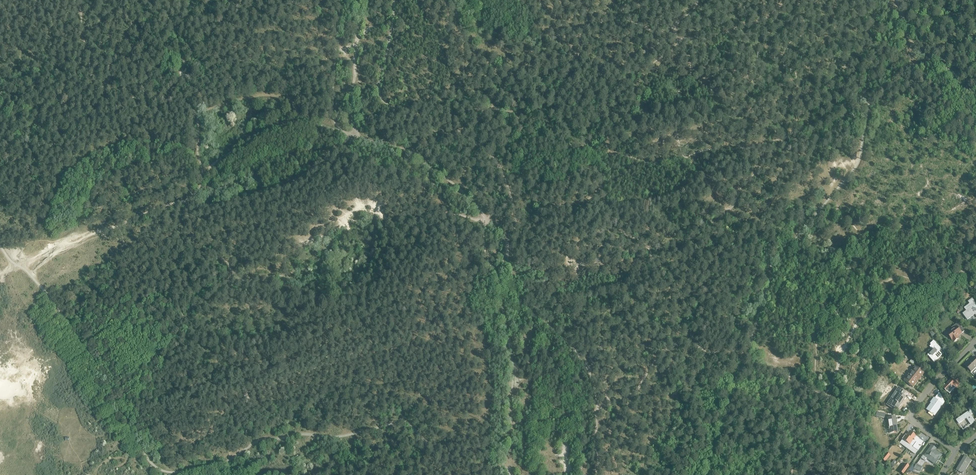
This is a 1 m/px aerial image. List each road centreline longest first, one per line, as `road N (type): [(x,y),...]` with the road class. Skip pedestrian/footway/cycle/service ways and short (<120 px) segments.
road 1 (track): [(357,37),(354,134),(303,120),(277,127),(215,163),(194,196),(127,221),(127,259),(153,277),(176,321)]
road 2 (track): [(506,468),(512,366),(496,240),(434,177),(354,134)]
road 3 (track): [(204,173),(198,121),(185,106),(94,83),(72,0)]
road 4 (track): [(286,276),(316,286),(334,282),(366,264),(369,229),(291,268)]
road 5 (residential): [(975,341),(911,414),(957,452)]
road 6 (track): [(286,276),(215,282),(176,321)]

